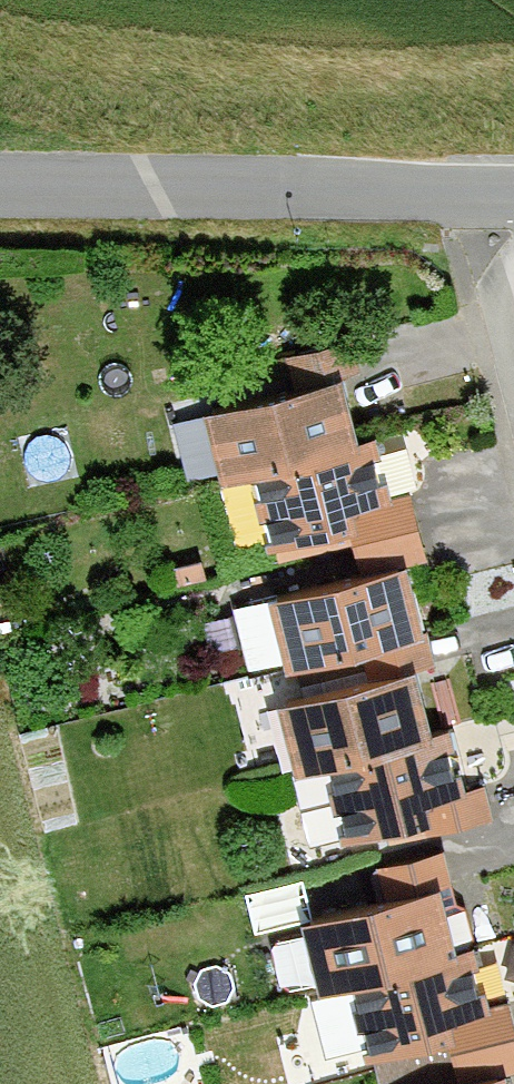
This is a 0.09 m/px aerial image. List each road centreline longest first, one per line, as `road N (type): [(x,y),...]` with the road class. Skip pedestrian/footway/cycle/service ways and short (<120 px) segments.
road 1 (tertiary): [(0,193),(494,203)]
road 2 (residential): [(513,380),(494,203)]

